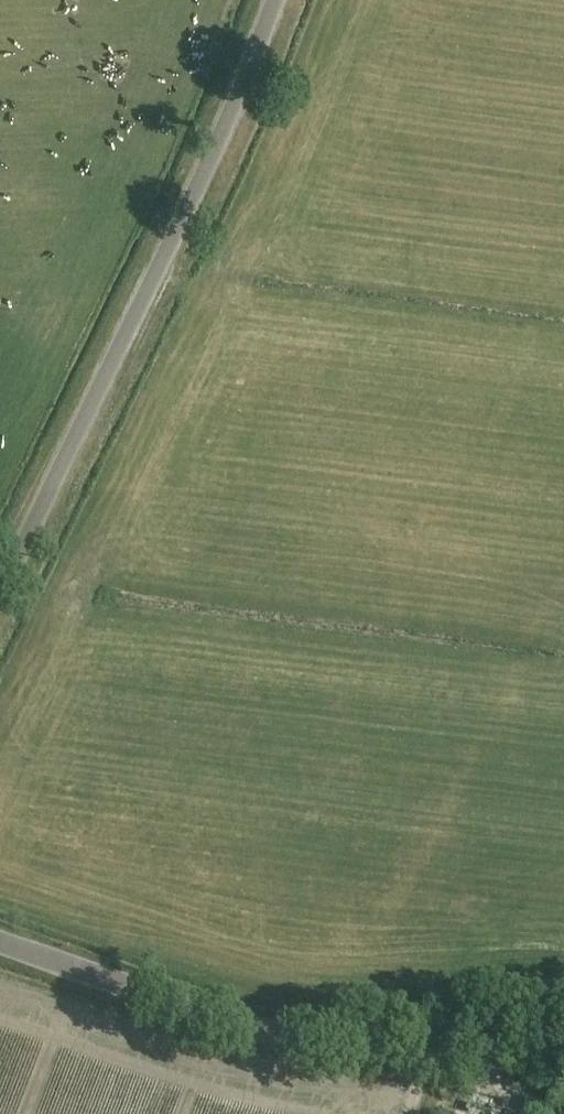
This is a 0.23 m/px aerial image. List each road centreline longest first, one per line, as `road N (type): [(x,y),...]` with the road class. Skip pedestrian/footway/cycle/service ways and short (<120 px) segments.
road 1 (unclassified): [(0,591),(276,0)]
road 2 (tertiary): [(563,1032),(288,1036),(0,941)]

